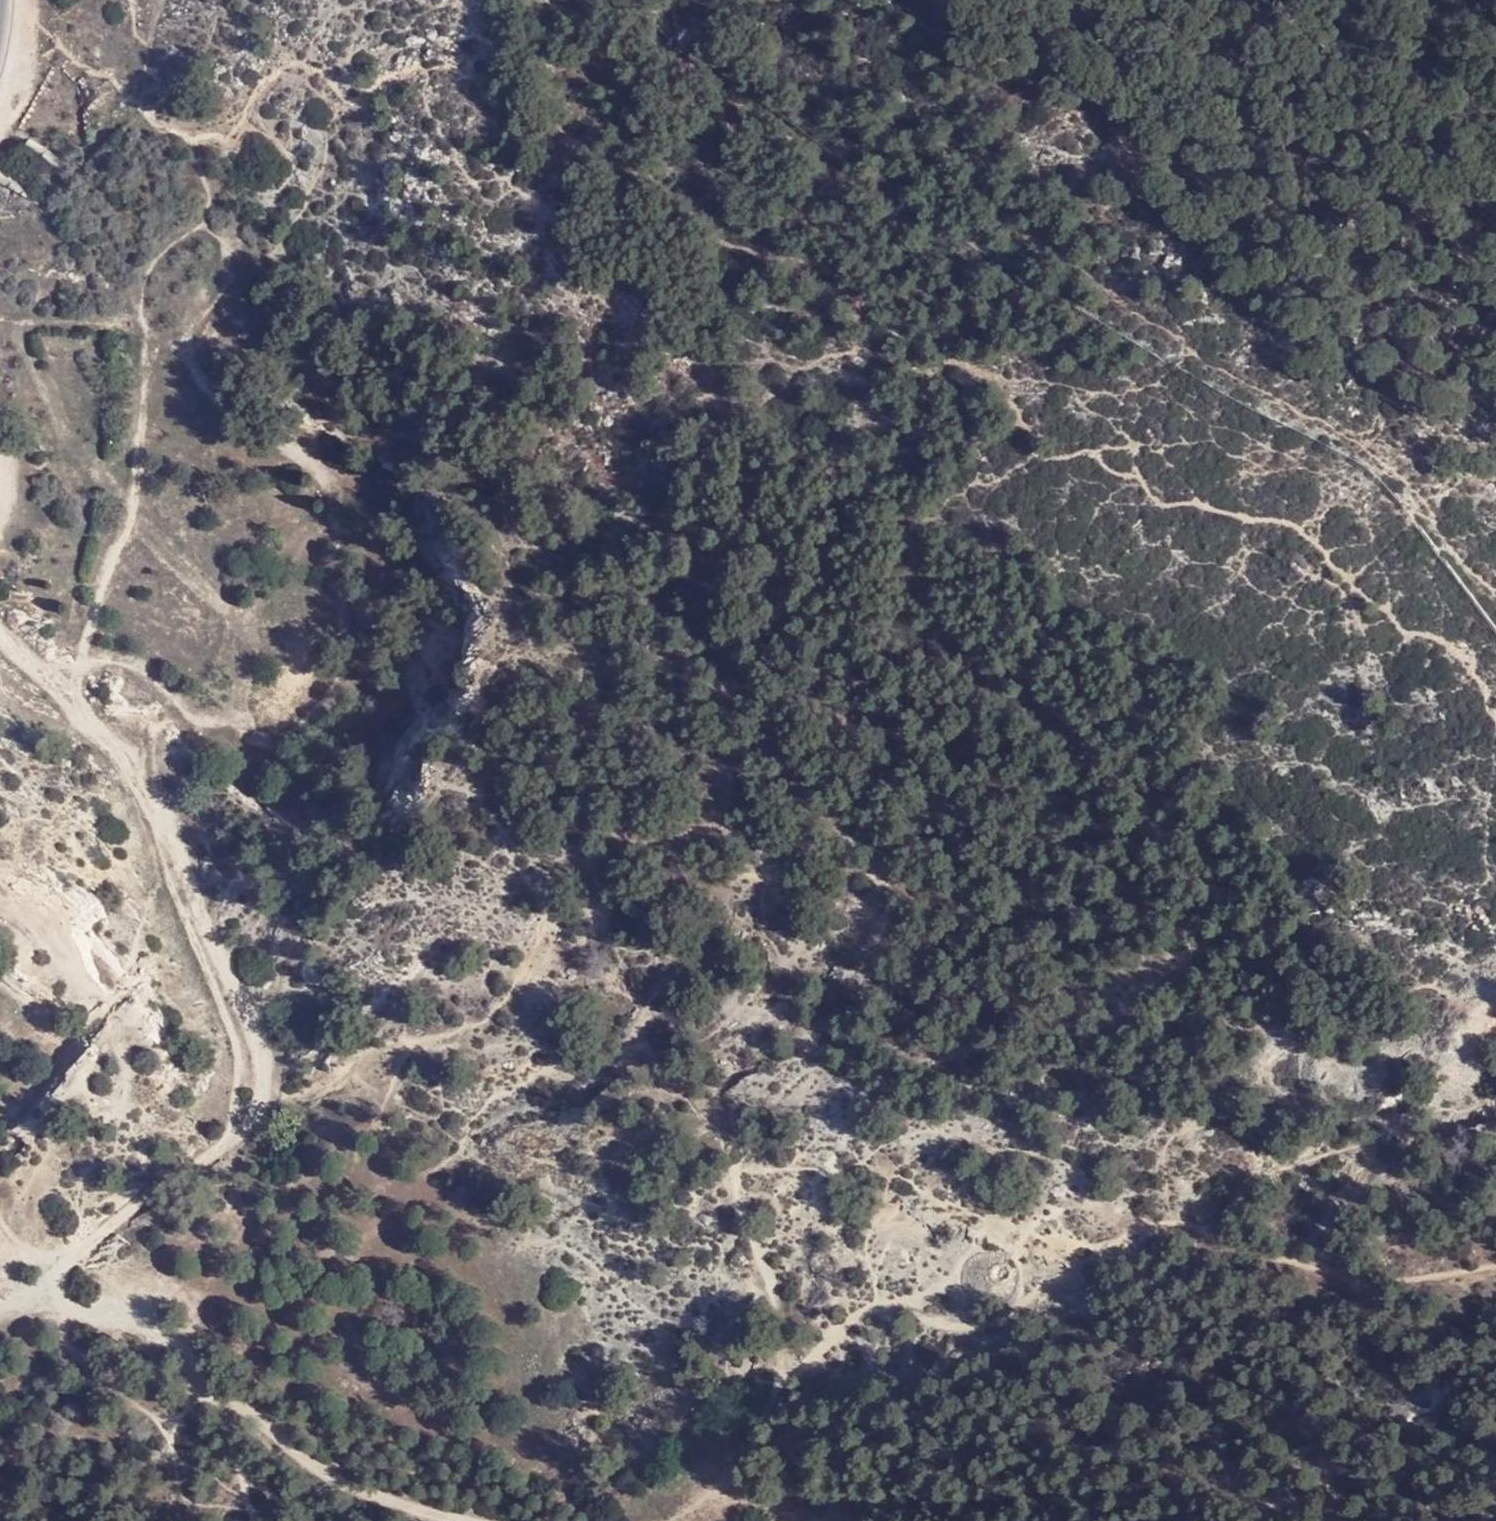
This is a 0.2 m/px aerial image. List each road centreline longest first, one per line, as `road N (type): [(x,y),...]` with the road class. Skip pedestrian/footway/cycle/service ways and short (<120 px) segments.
road 1 (track): [(0,633),(145,788),(260,1038),(254,1121),(70,1259),(55,1289),(73,1310),(119,1317),(173,1339),(220,1382)]
road 2 (track): [(861,0),(859,36),(941,175),(1219,370),(1412,483),(1495,592)]
road 3 (track): [(733,1168),(778,1315),(781,1388),(743,1466),(691,1520)]
road 4 (track): [(220,1382),(314,1466),(368,1496),(460,1520)]

